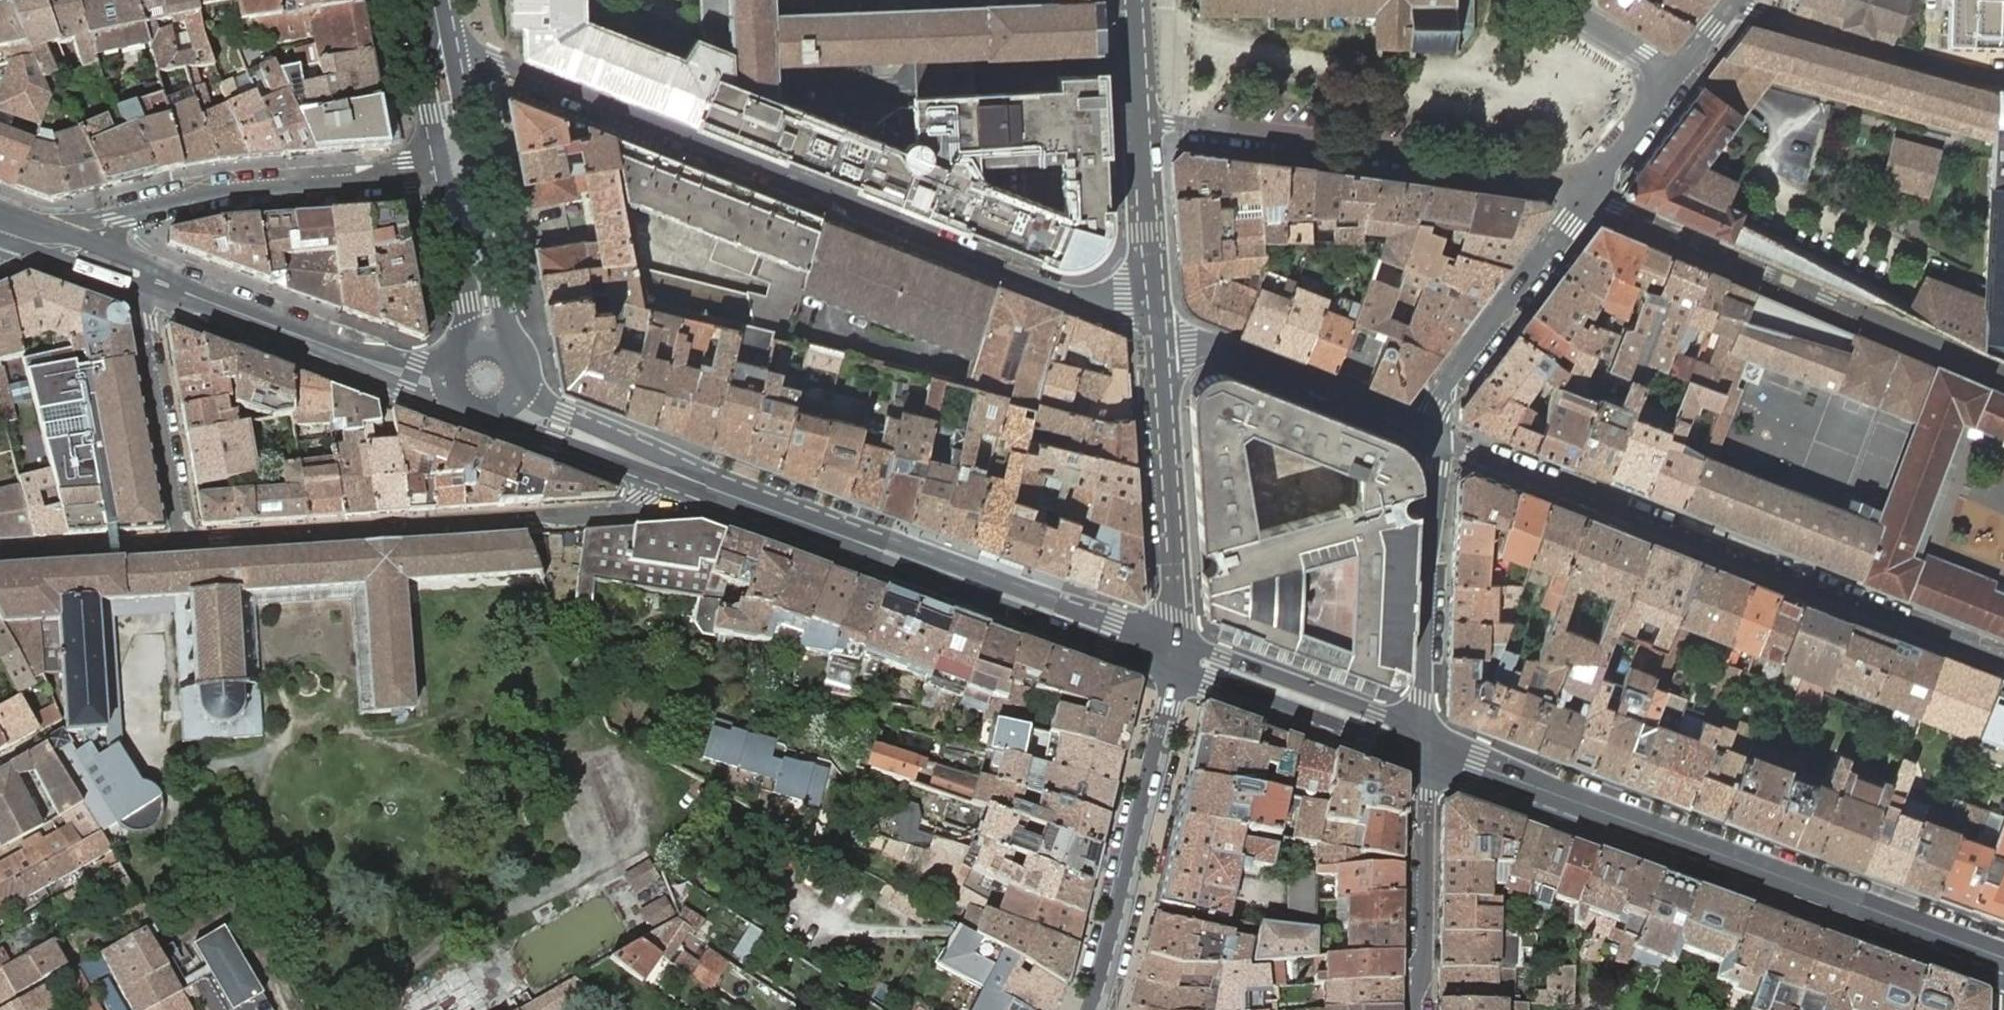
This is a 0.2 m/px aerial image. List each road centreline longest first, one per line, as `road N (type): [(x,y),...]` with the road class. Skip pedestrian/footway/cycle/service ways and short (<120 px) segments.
road 1 (residential): [(1158,329),(492,61),(456,59)]
road 2 (secondary): [(1426,748),(2003,957)]
road 3 (residential): [(2003,663),(1437,437)]
road 4 (secondary): [(688,478),(1179,657)]
road 5 (residential): [(185,542),(591,513),(669,498),(688,478)]
road 6 (residential): [(1141,122),(1546,177),(1590,197)]
road 7 (residential): [(443,173),(236,191),(59,236)]
road 8 (secondary): [(1179,657),(1089,1009)]
road 9 (residential): [(1158,329),(1179,657)]
road 10 (tertiary): [(1426,748),(1437,437)]
road 11 (tertiary): [(158,283),(444,381)]
road 12 (residential): [(1437,437),(1158,329)]
road 13 (tertiary): [(1437,437),(1437,407),(1449,383),(1590,197)]
road 14 (residential): [(1742,2),(1889,54),(2003,79)]
road 15 (secondary): [(1426,748),(1388,717),(1205,650),(1179,657)]
road 16 (secondary): [(1179,657),(1196,679),(1341,733),(1379,746),(1426,748)]
road 17 (residential): [(158,283),(145,320),(185,542)]
road 18 (residential): [(1419,1009),(1426,748)]
road 19 (secondary): [(483,417),(587,456),(688,478)]
road 20 (residential): [(1141,122),(1158,329)]
road 21 (secondary): [(688,478),(649,451),(549,405),(526,376)]
road 22 (residential): [(0,556),(185,542)]
road 23 (secondary): [(511,345),(478,166)]
road 24 (secondary): [(443,173),(467,304),(455,350)]
road 25 (secondary): [(411,0),(443,173)]
road 26 (tertiary): [(1590,197),(1678,80)]
road 27 (residential): [(1678,80),(1574,12),(1573,0)]
road 28 (tertiary): [(34,244),(158,283)]
road 29 (residential): [(1134,0),(1141,122)]

